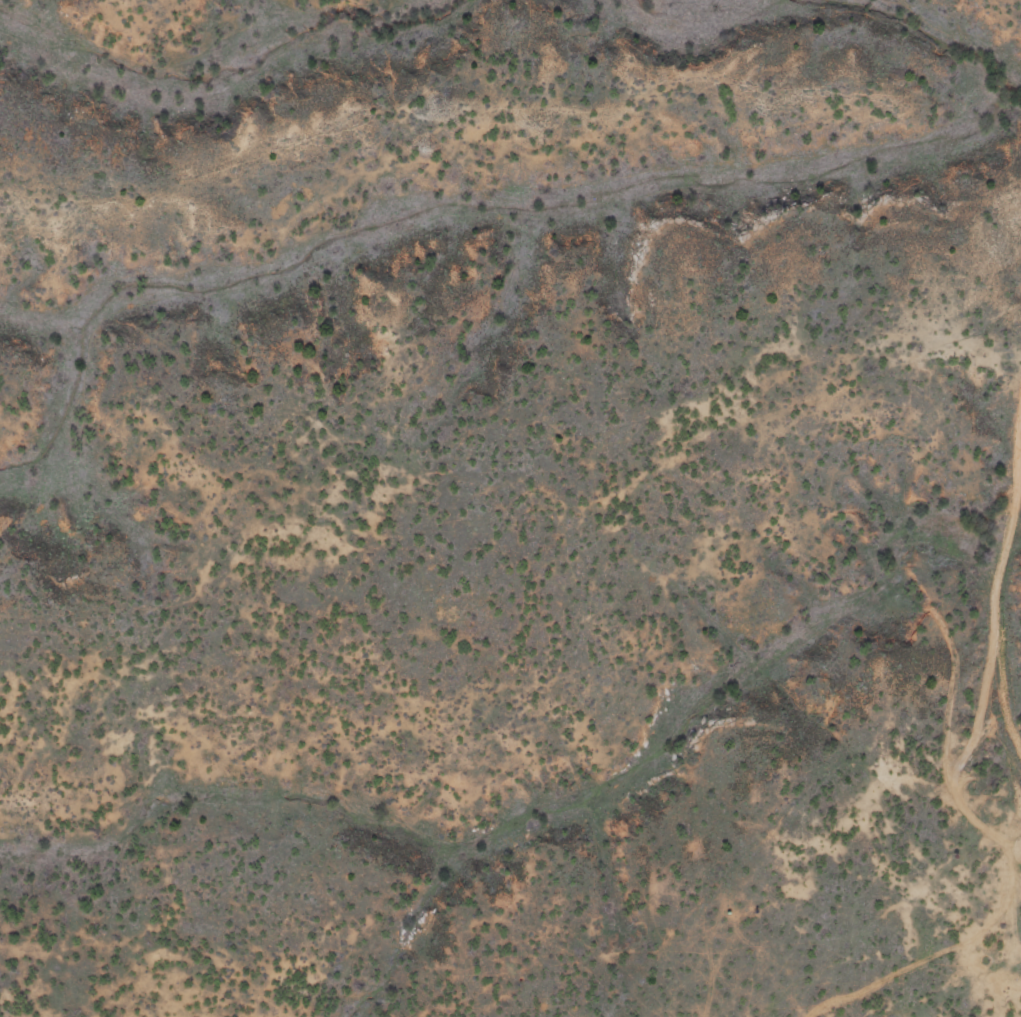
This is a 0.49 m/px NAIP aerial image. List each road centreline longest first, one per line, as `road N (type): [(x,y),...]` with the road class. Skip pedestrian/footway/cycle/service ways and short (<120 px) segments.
road 1 (residential): [(1020,571),(1004,690),(1020,729)]

